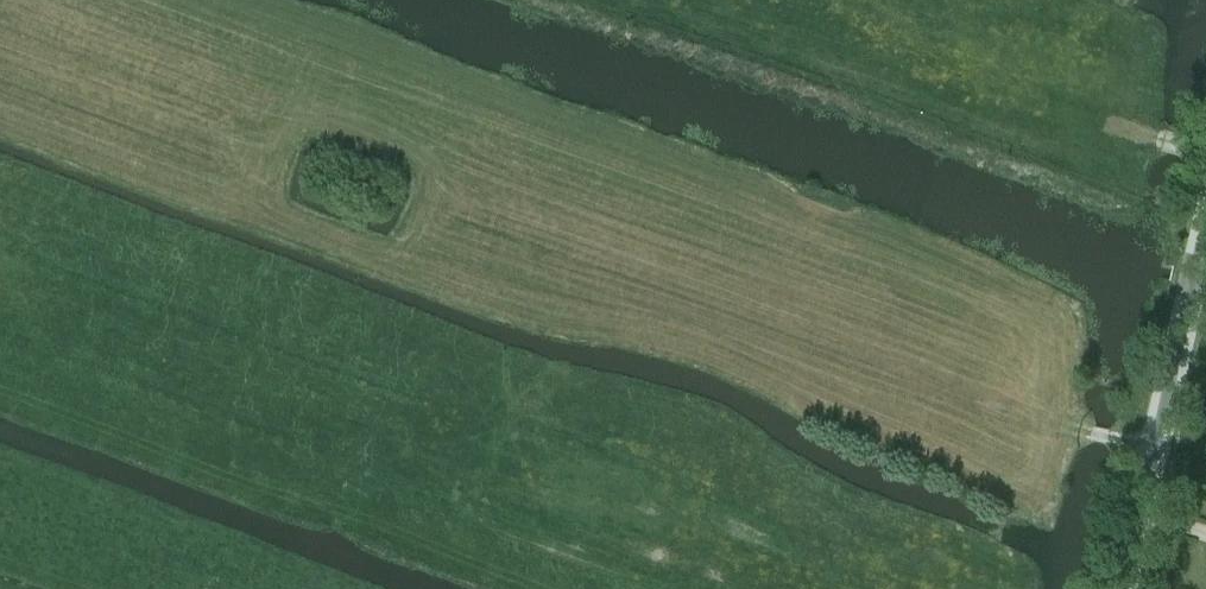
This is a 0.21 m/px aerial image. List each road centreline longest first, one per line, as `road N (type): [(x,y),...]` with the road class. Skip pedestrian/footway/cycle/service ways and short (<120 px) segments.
road 1 (secondary): [(1123,588),(1205,247)]
road 2 (track): [(205,588),(0,513)]

